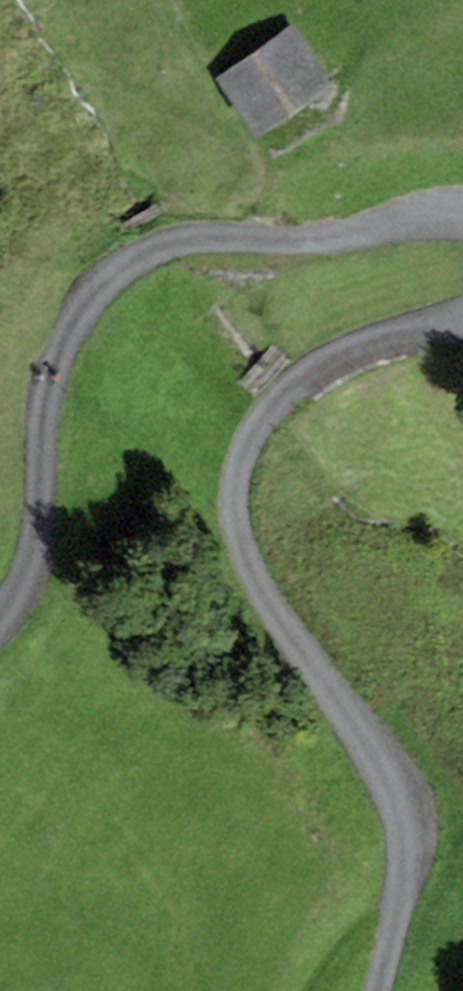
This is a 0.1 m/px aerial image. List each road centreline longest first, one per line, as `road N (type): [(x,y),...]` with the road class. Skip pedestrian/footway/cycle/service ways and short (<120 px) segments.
road 1 (unclassified): [(462,321),(350,349),(302,371),(257,420),(233,466),(228,507),(242,547),(276,617),(395,803),(396,867),(373,990)]
road 2 (unclassified): [(0,614),(22,577),(32,536),(34,411),(49,350),(77,306),(121,266),(171,242),(324,235),(462,212)]

